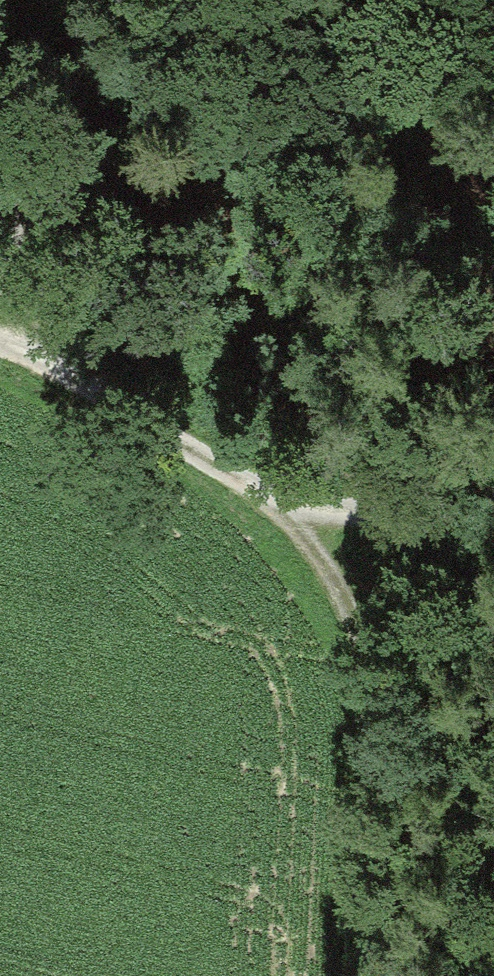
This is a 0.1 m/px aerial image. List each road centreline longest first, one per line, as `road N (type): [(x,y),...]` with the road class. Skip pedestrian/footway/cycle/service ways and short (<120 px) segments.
road 1 (track): [(248,487),(390,695),(360,975)]
road 2 (track): [(248,487),(450,496),(390,695)]
road 3 (track): [(0,345),(40,355),(248,487)]
road 4 (track): [(0,185),(40,355)]

